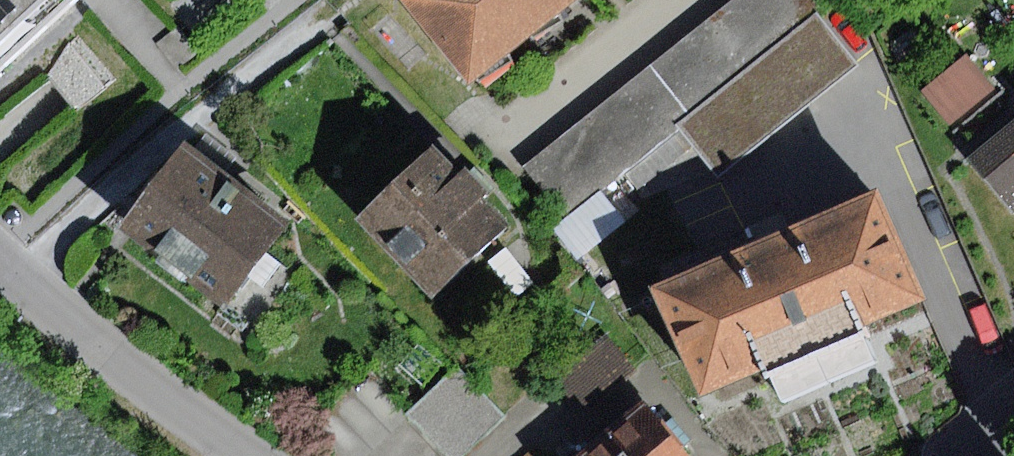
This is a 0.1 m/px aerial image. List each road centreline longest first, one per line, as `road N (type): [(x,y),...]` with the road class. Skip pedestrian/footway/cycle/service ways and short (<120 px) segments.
road 1 (residential): [(0,257),(83,334),(252,455)]
road 2 (residential): [(686,0),(506,147)]

